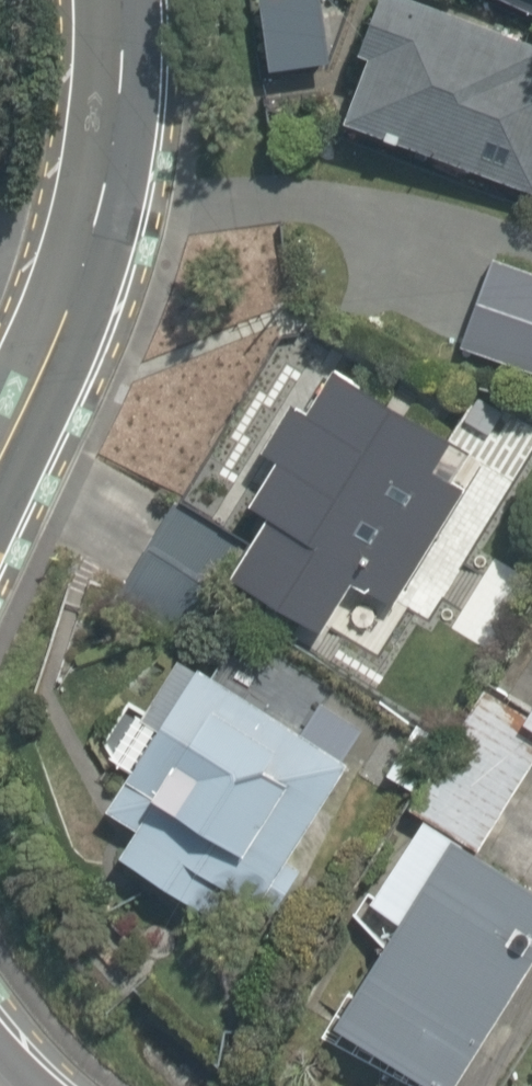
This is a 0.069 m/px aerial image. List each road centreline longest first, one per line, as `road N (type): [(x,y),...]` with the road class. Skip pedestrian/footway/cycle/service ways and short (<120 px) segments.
road 1 (secondary): [(0,483),(65,340),(95,229),(111,74),(103,0)]

